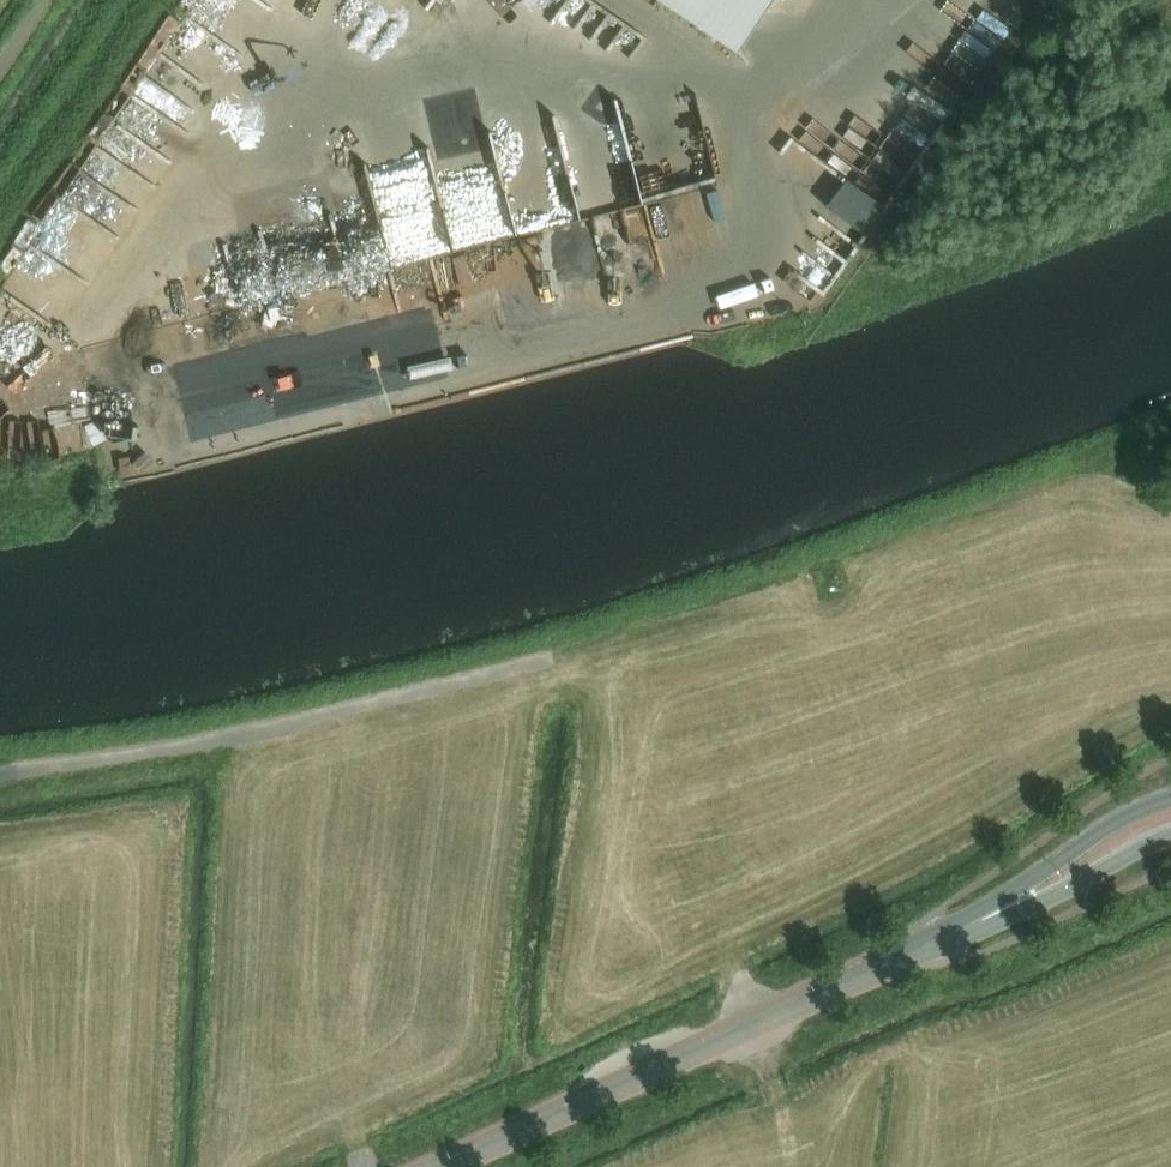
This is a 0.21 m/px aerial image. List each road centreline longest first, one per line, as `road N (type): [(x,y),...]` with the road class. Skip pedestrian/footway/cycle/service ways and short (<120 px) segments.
road 1 (tertiary): [(922,947),(441,1166)]
road 2 (tertiary): [(1170,797),(1106,826),(996,901),(982,920)]
road 3 (tertiary): [(982,920),(1007,919),(1170,834)]

